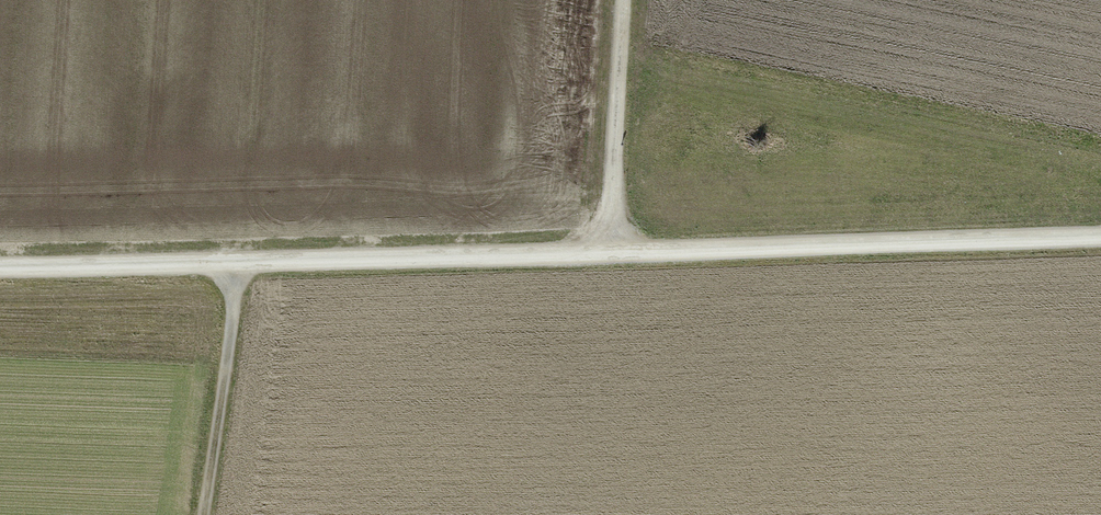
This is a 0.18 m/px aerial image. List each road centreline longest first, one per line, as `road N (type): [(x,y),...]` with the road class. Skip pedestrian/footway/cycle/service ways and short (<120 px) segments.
road 1 (track): [(1100,237),(0,268)]
road 2 (track): [(608,255),(625,0)]
road 3 (track): [(205,514),(241,261)]

